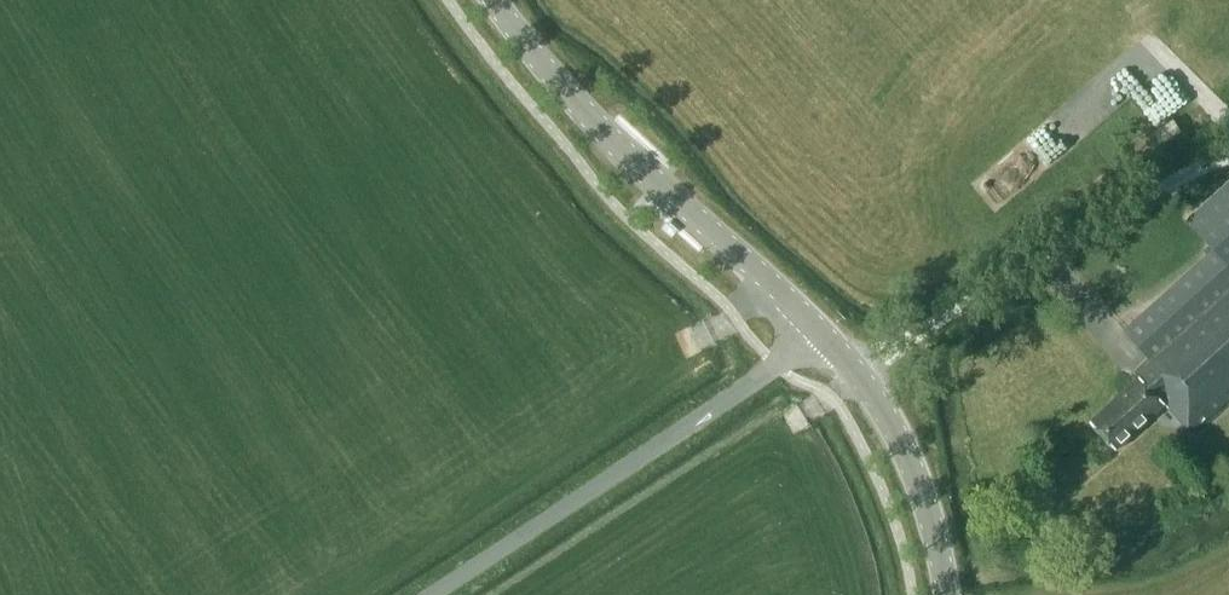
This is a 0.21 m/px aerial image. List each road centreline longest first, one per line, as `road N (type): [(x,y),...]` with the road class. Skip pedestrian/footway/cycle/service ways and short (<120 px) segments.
road 1 (unclassified): [(431,594),(820,334)]
road 2 (secondary): [(820,334),(607,139),(495,0)]
road 3 (secondary): [(948,594),(931,519),(904,453),(858,377),(820,334)]

